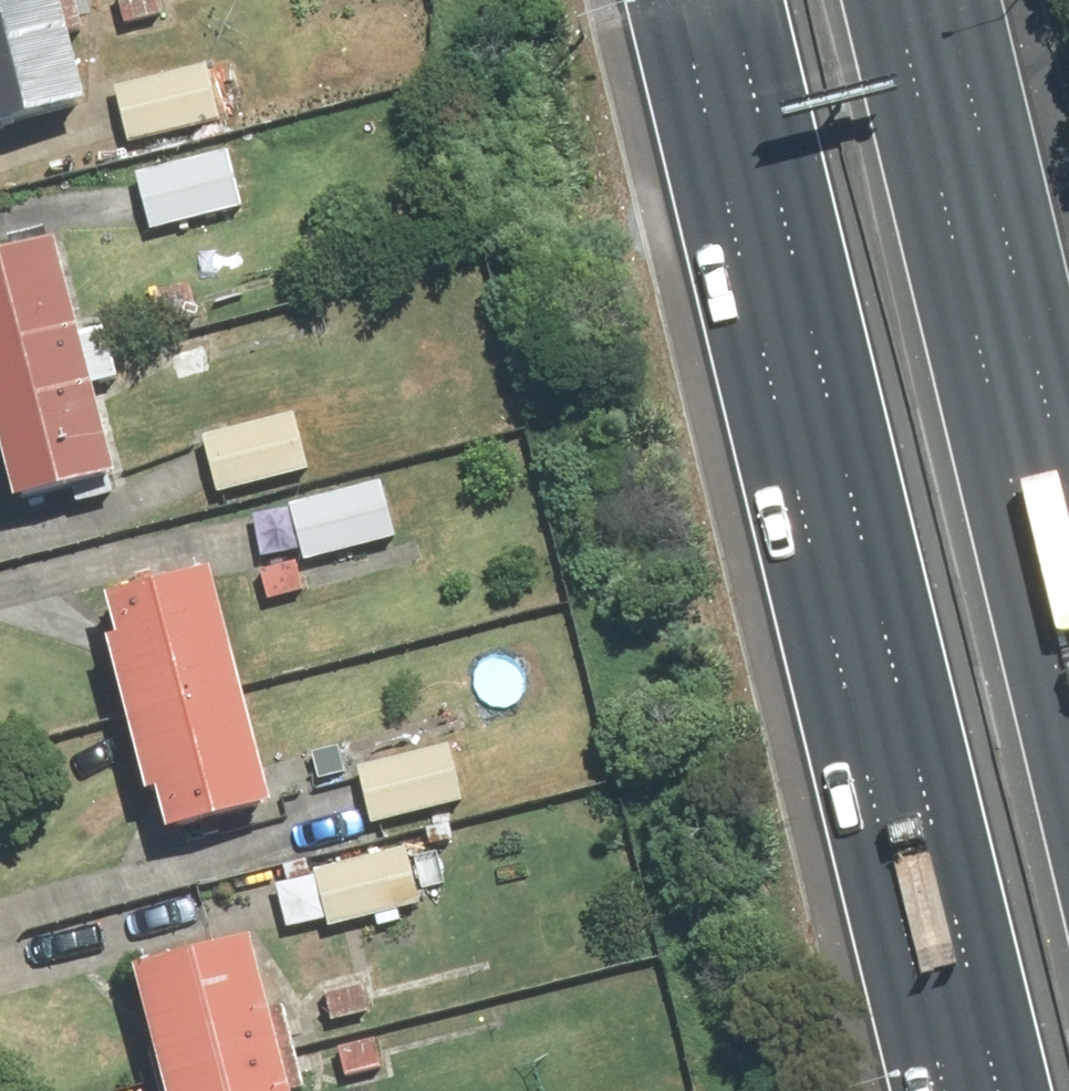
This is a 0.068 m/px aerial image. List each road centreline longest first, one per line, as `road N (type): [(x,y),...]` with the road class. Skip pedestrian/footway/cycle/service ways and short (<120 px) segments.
road 1 (motorway): [(1002,1090),(736,0)]
road 2 (motorway): [(892,0),(1068,726)]

